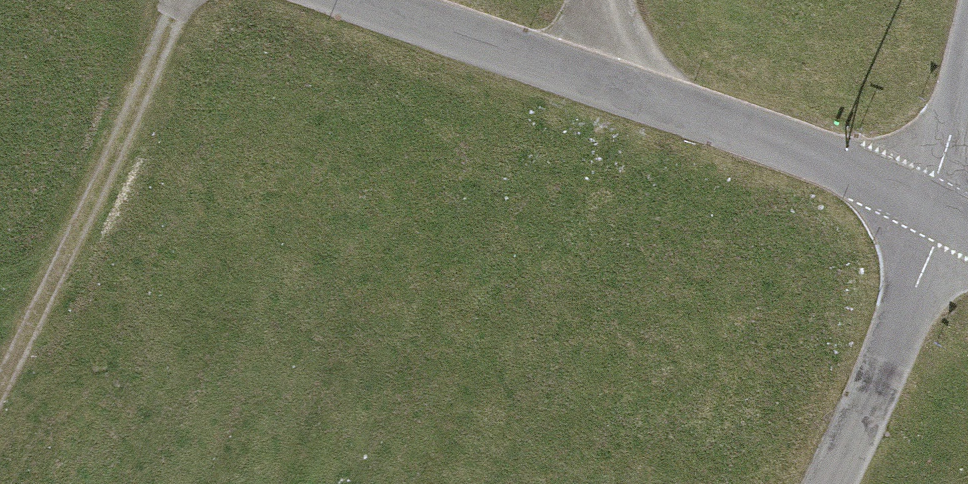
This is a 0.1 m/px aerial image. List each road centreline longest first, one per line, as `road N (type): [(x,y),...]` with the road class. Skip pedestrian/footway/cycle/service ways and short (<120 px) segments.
road 1 (unclassified): [(334,0),(949,211)]
road 2 (track): [(183,0),(0,384)]
road 3 (unclassified): [(949,211),(823,483)]
road 4 (unclassified): [(967,51),(949,211)]

